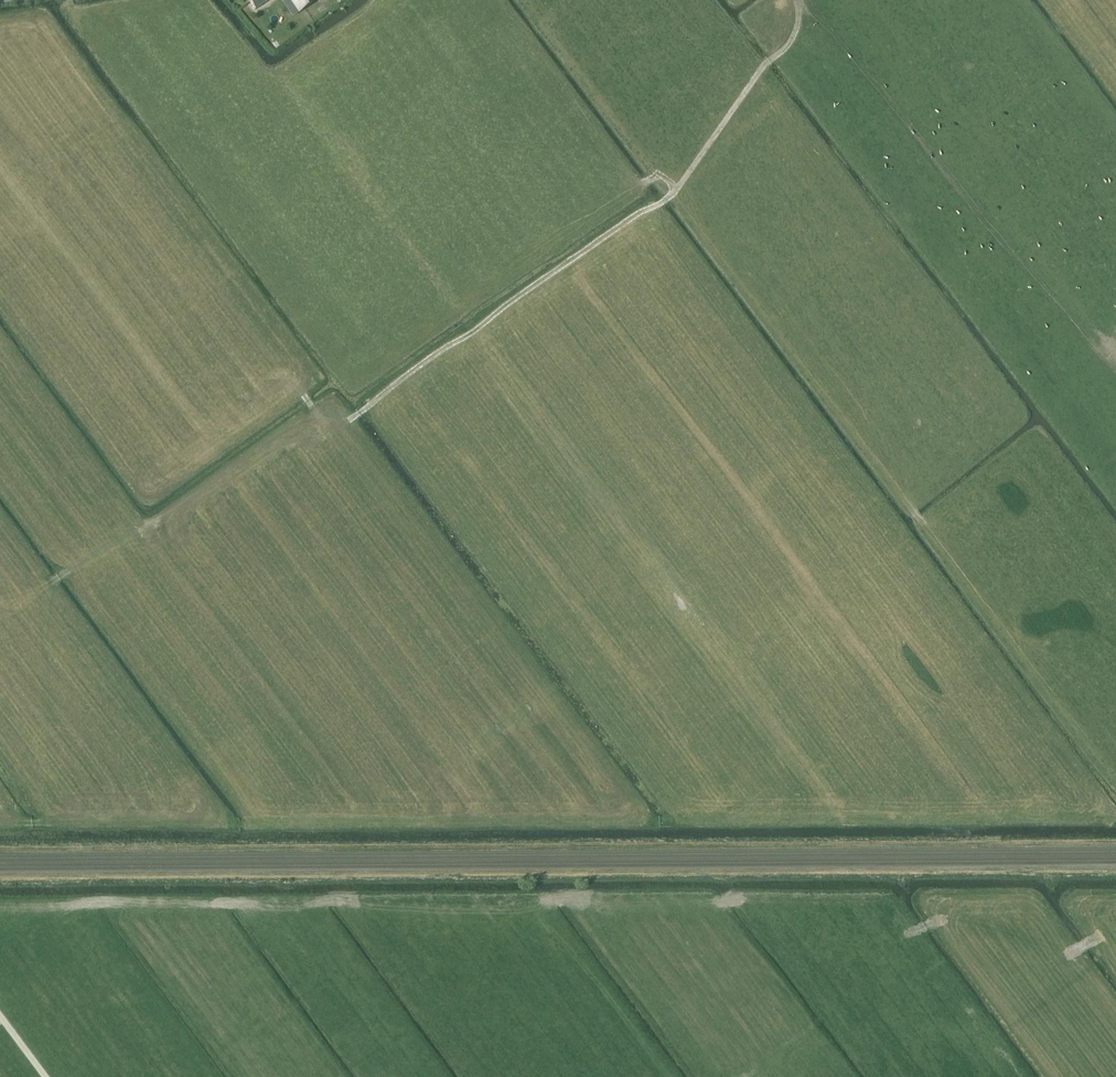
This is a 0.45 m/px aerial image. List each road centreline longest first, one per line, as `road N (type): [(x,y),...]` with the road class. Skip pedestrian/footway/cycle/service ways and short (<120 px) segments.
road 1 (track): [(569,0),(551,18),(552,38),(672,194),(349,420)]

